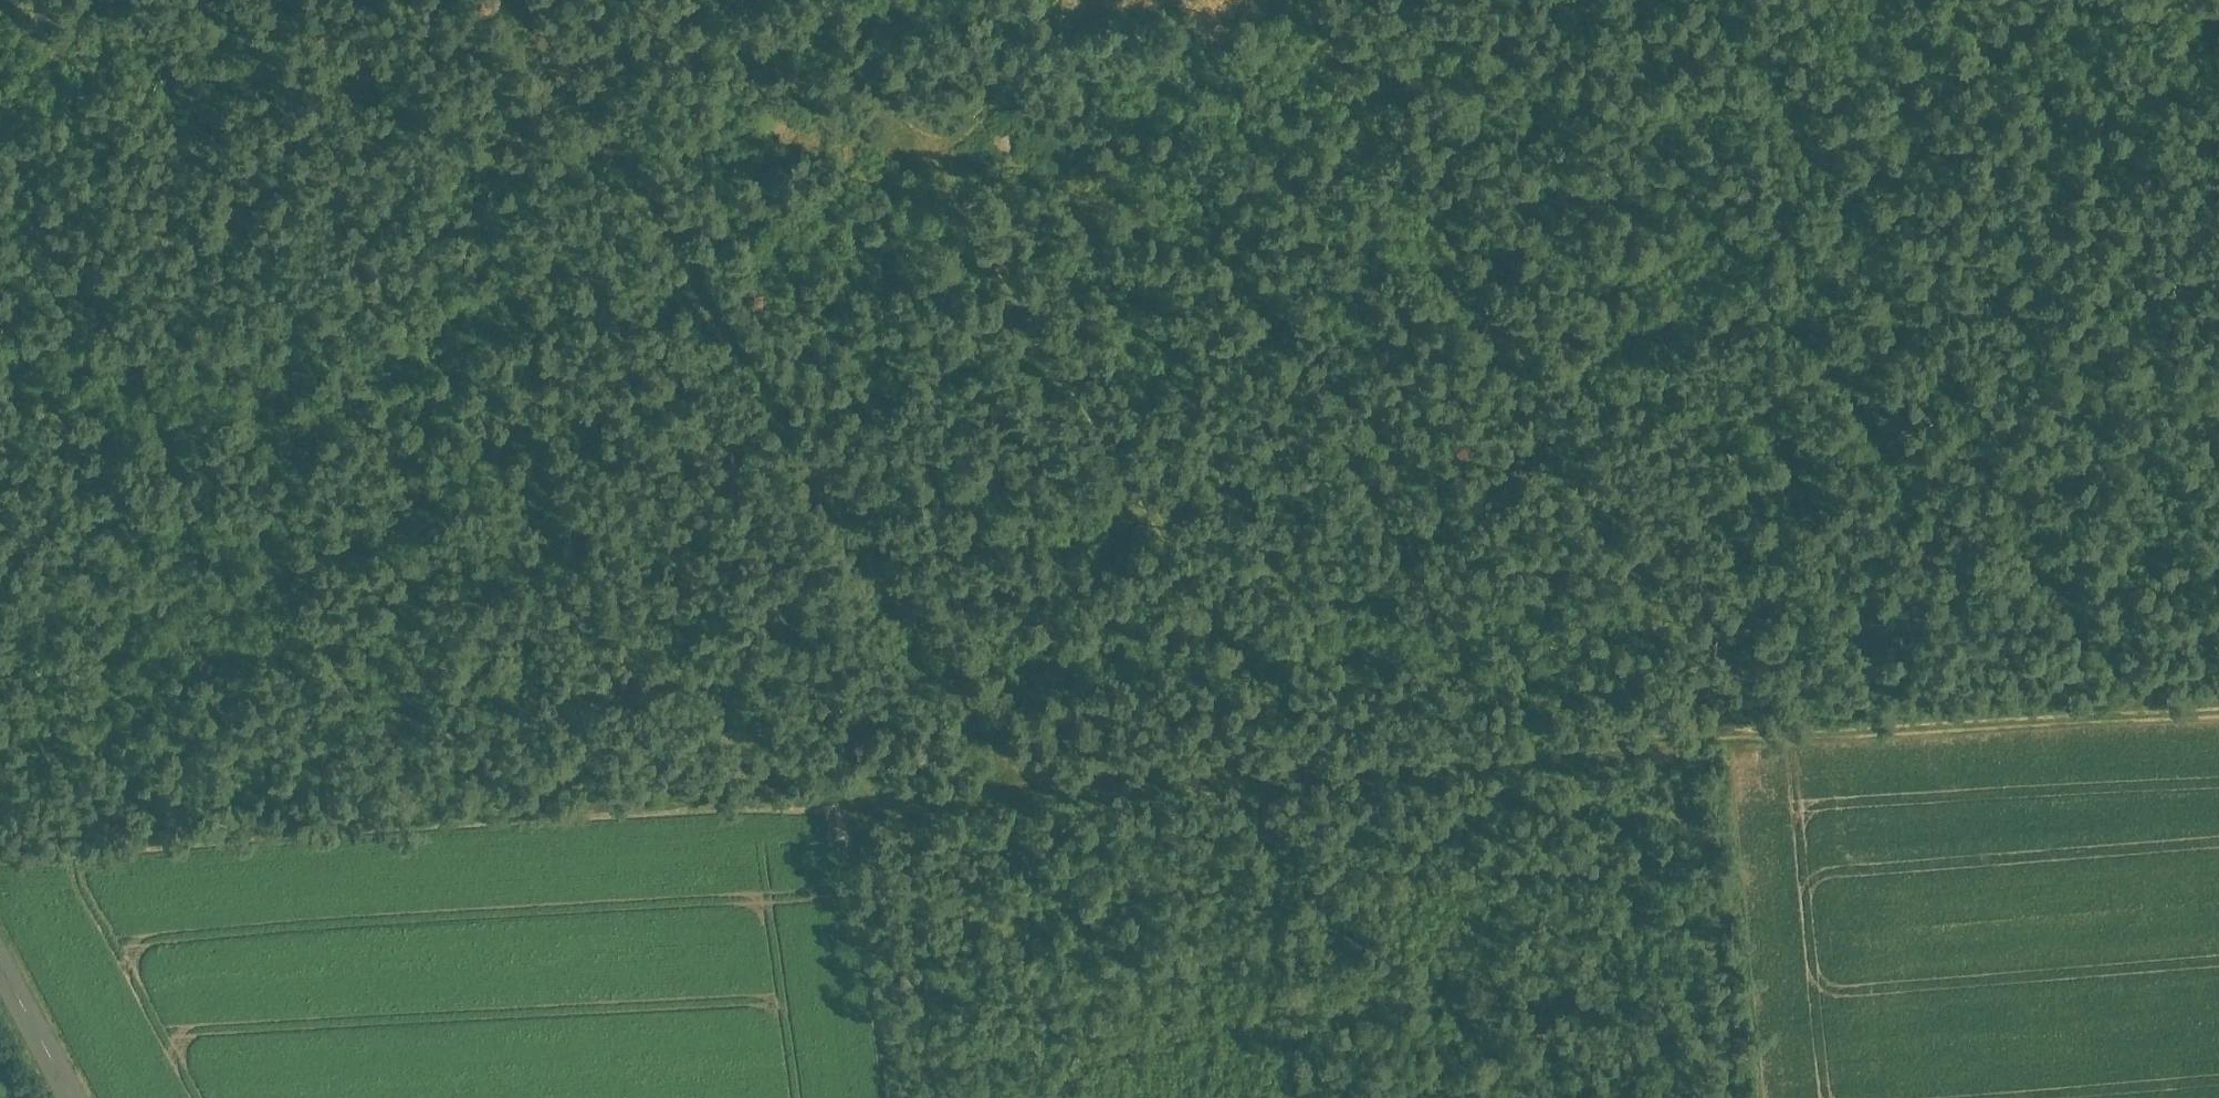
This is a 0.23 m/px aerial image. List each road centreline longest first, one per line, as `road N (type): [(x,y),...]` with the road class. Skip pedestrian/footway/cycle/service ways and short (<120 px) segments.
road 1 (residential): [(0,950),(80,1097)]

